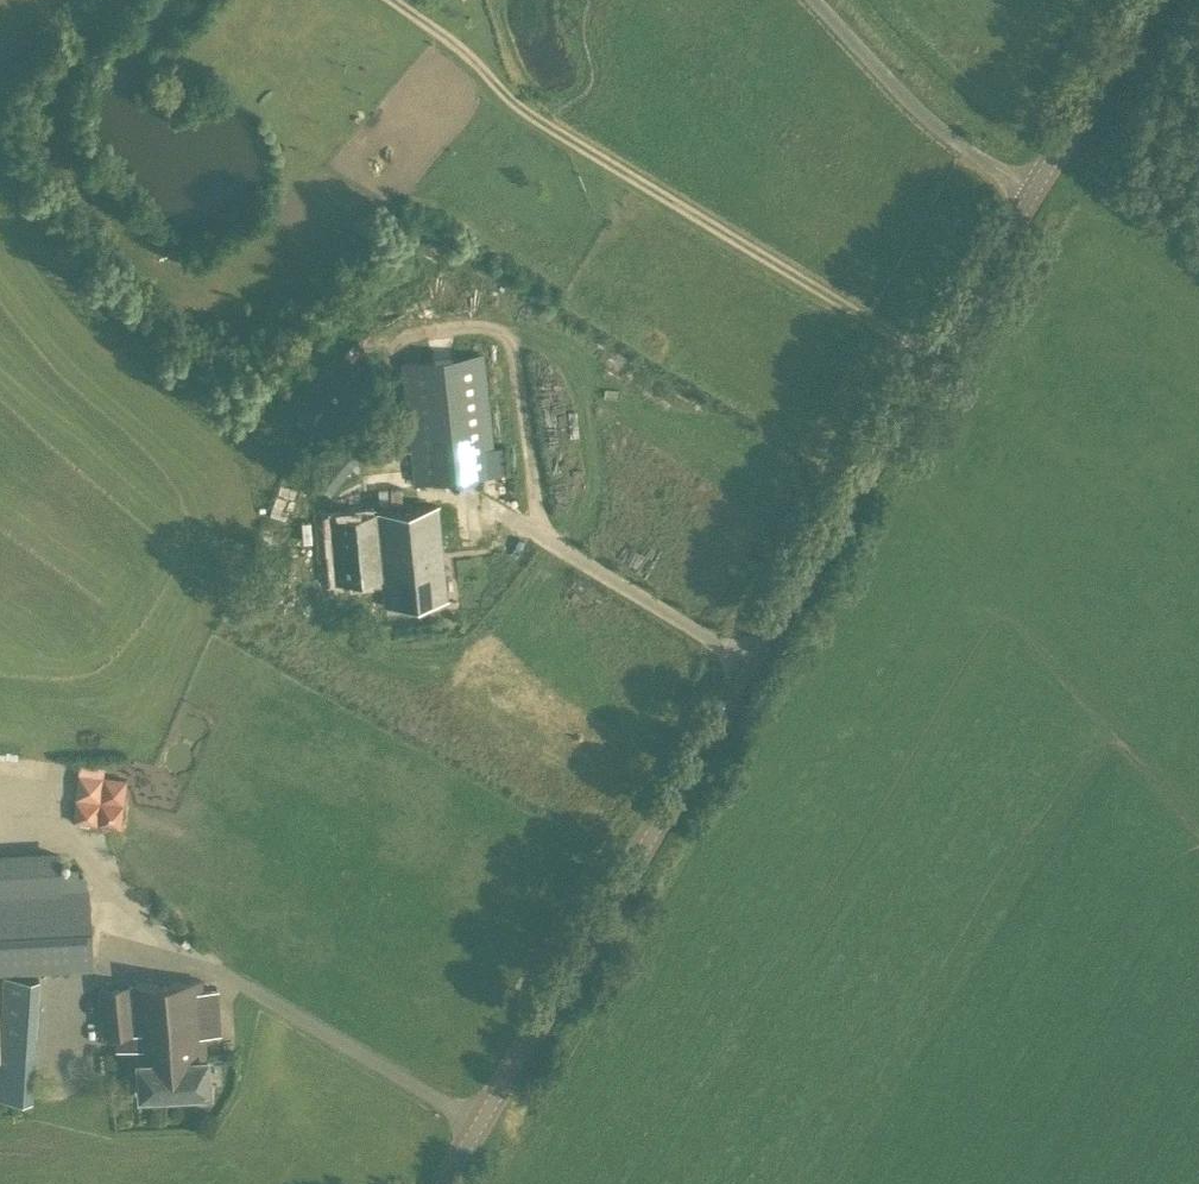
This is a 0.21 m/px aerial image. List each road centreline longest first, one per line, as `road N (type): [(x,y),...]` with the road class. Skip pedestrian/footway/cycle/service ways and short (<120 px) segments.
road 1 (tertiary): [(425,1183),(945,360),(1148,0)]

